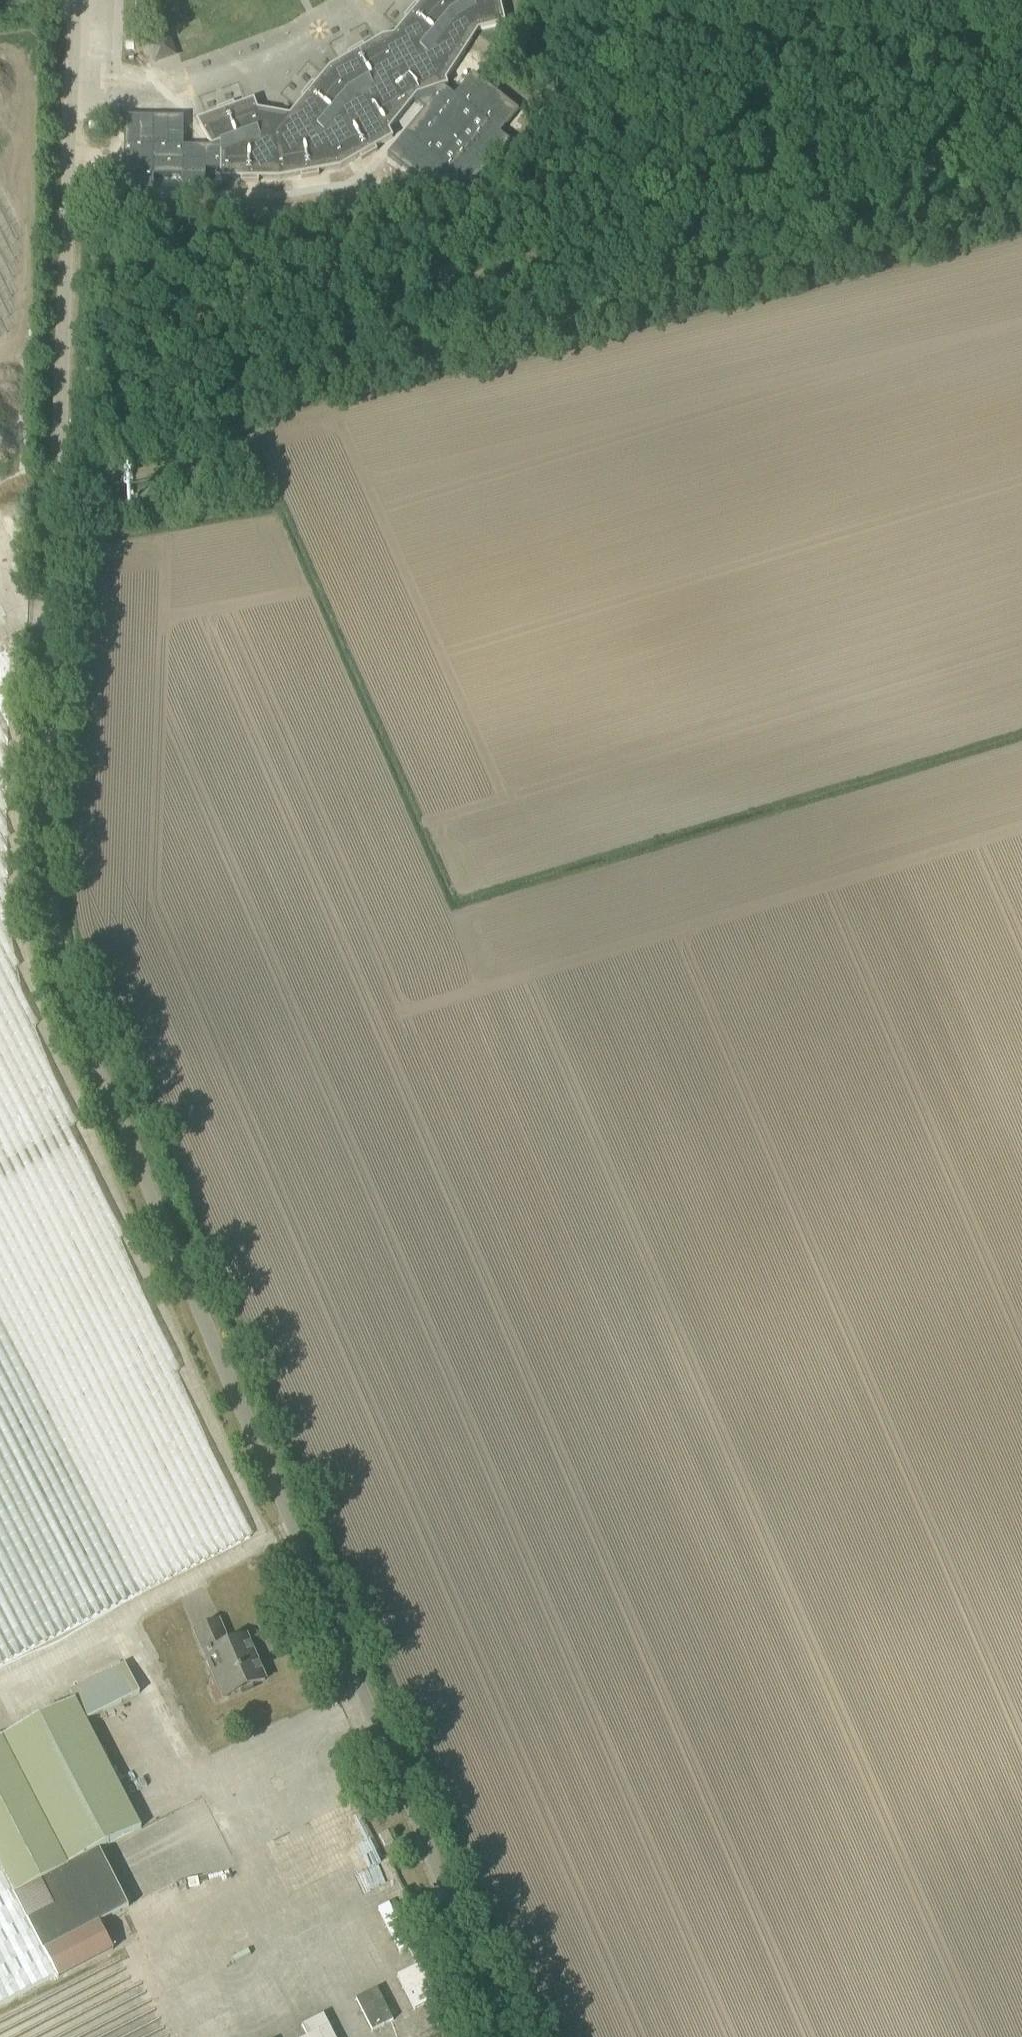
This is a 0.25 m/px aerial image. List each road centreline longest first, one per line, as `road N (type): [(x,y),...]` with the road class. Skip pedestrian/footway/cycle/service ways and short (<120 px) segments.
road 1 (unclassified): [(508,2036),(61,977),(48,817),(78,0)]
road 2 (track): [(60,482),(254,432)]

